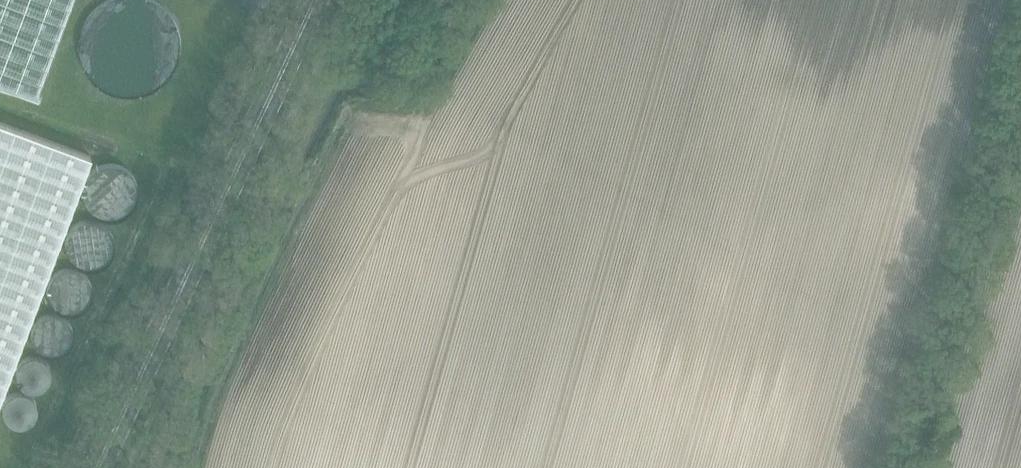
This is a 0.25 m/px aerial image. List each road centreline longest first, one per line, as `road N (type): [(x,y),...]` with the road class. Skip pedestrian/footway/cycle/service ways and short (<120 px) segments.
road 1 (secondary): [(109,467),(322,0)]

